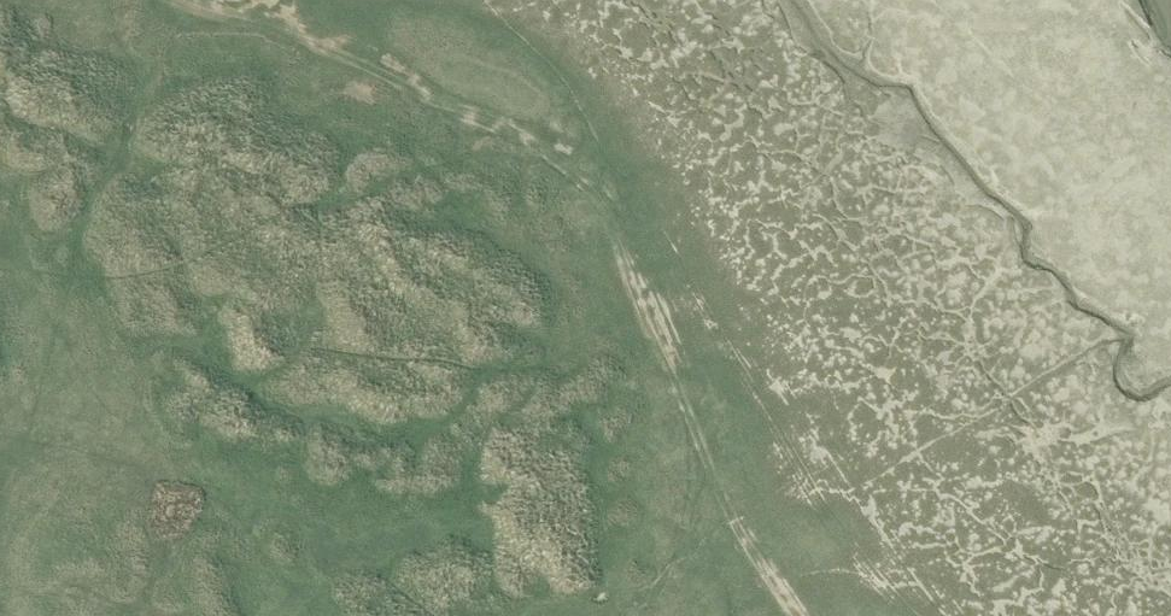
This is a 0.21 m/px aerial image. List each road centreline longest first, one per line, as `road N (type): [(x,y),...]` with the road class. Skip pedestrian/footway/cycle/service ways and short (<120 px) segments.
road 1 (track): [(213,5),(303,15),(437,12),(530,49),(575,83),(639,178),(734,396),(780,515),(806,615)]
road 2 (track): [(790,615),(710,491),(617,237),(575,170),(505,129),(201,0)]
road 3 (track): [(575,83),(598,127),(641,302)]
road 4 (track): [(710,491),(697,538),(666,588),(631,615)]

